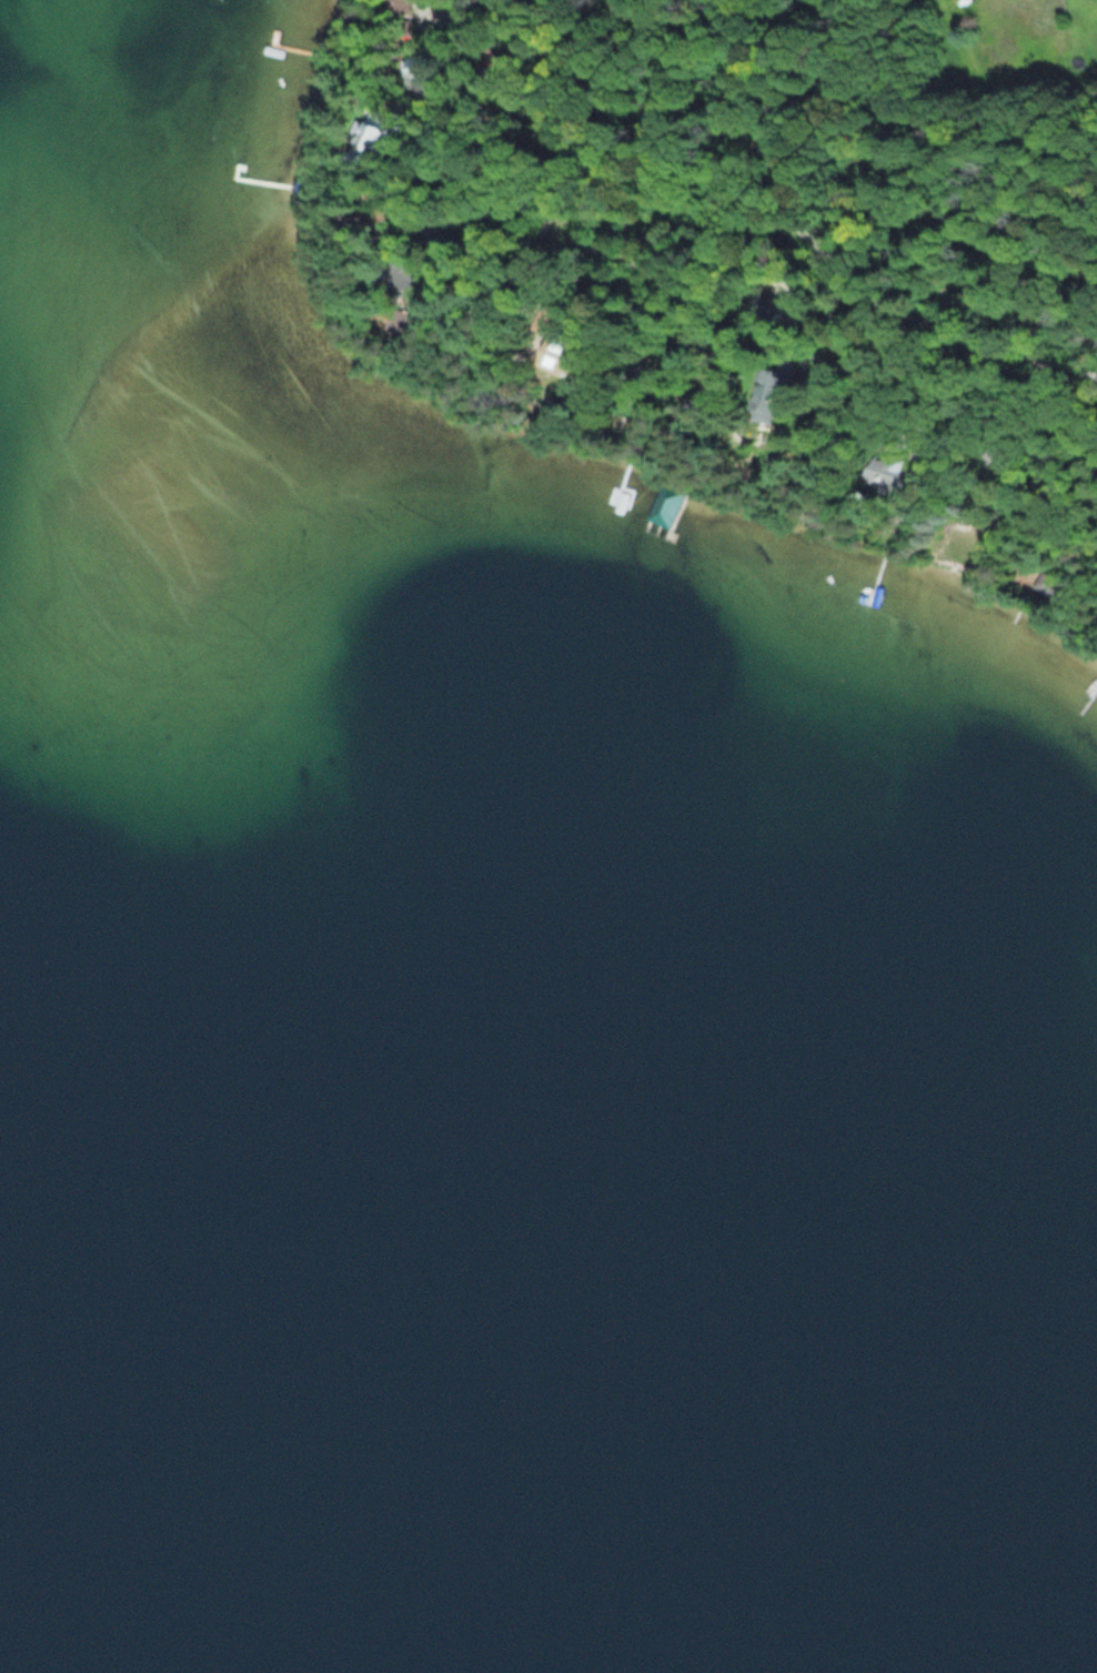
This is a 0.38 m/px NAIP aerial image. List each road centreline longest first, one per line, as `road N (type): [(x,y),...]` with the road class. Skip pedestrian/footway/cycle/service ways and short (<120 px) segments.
road 1 (residential): [(1096,365),(894,325),(749,225)]
road 2 (residential): [(749,225),(781,0)]

